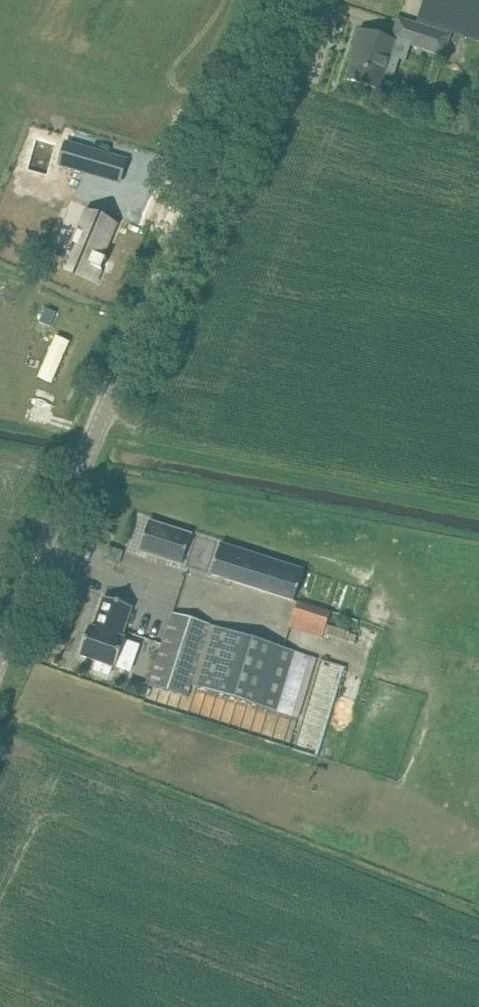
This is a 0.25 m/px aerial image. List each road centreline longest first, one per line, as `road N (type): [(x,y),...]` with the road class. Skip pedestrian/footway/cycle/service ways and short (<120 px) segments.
road 1 (tertiary): [(0,629),(288,0)]

